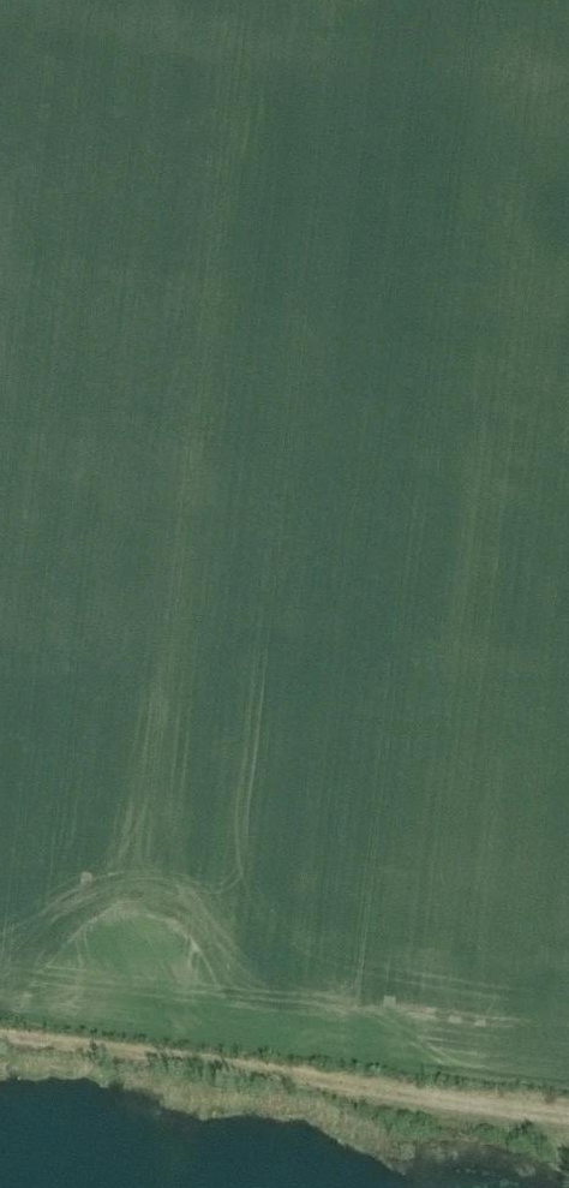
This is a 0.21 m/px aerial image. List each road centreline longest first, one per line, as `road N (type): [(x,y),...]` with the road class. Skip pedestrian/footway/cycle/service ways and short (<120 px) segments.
road 1 (track): [(0,1047),(568,1121)]

